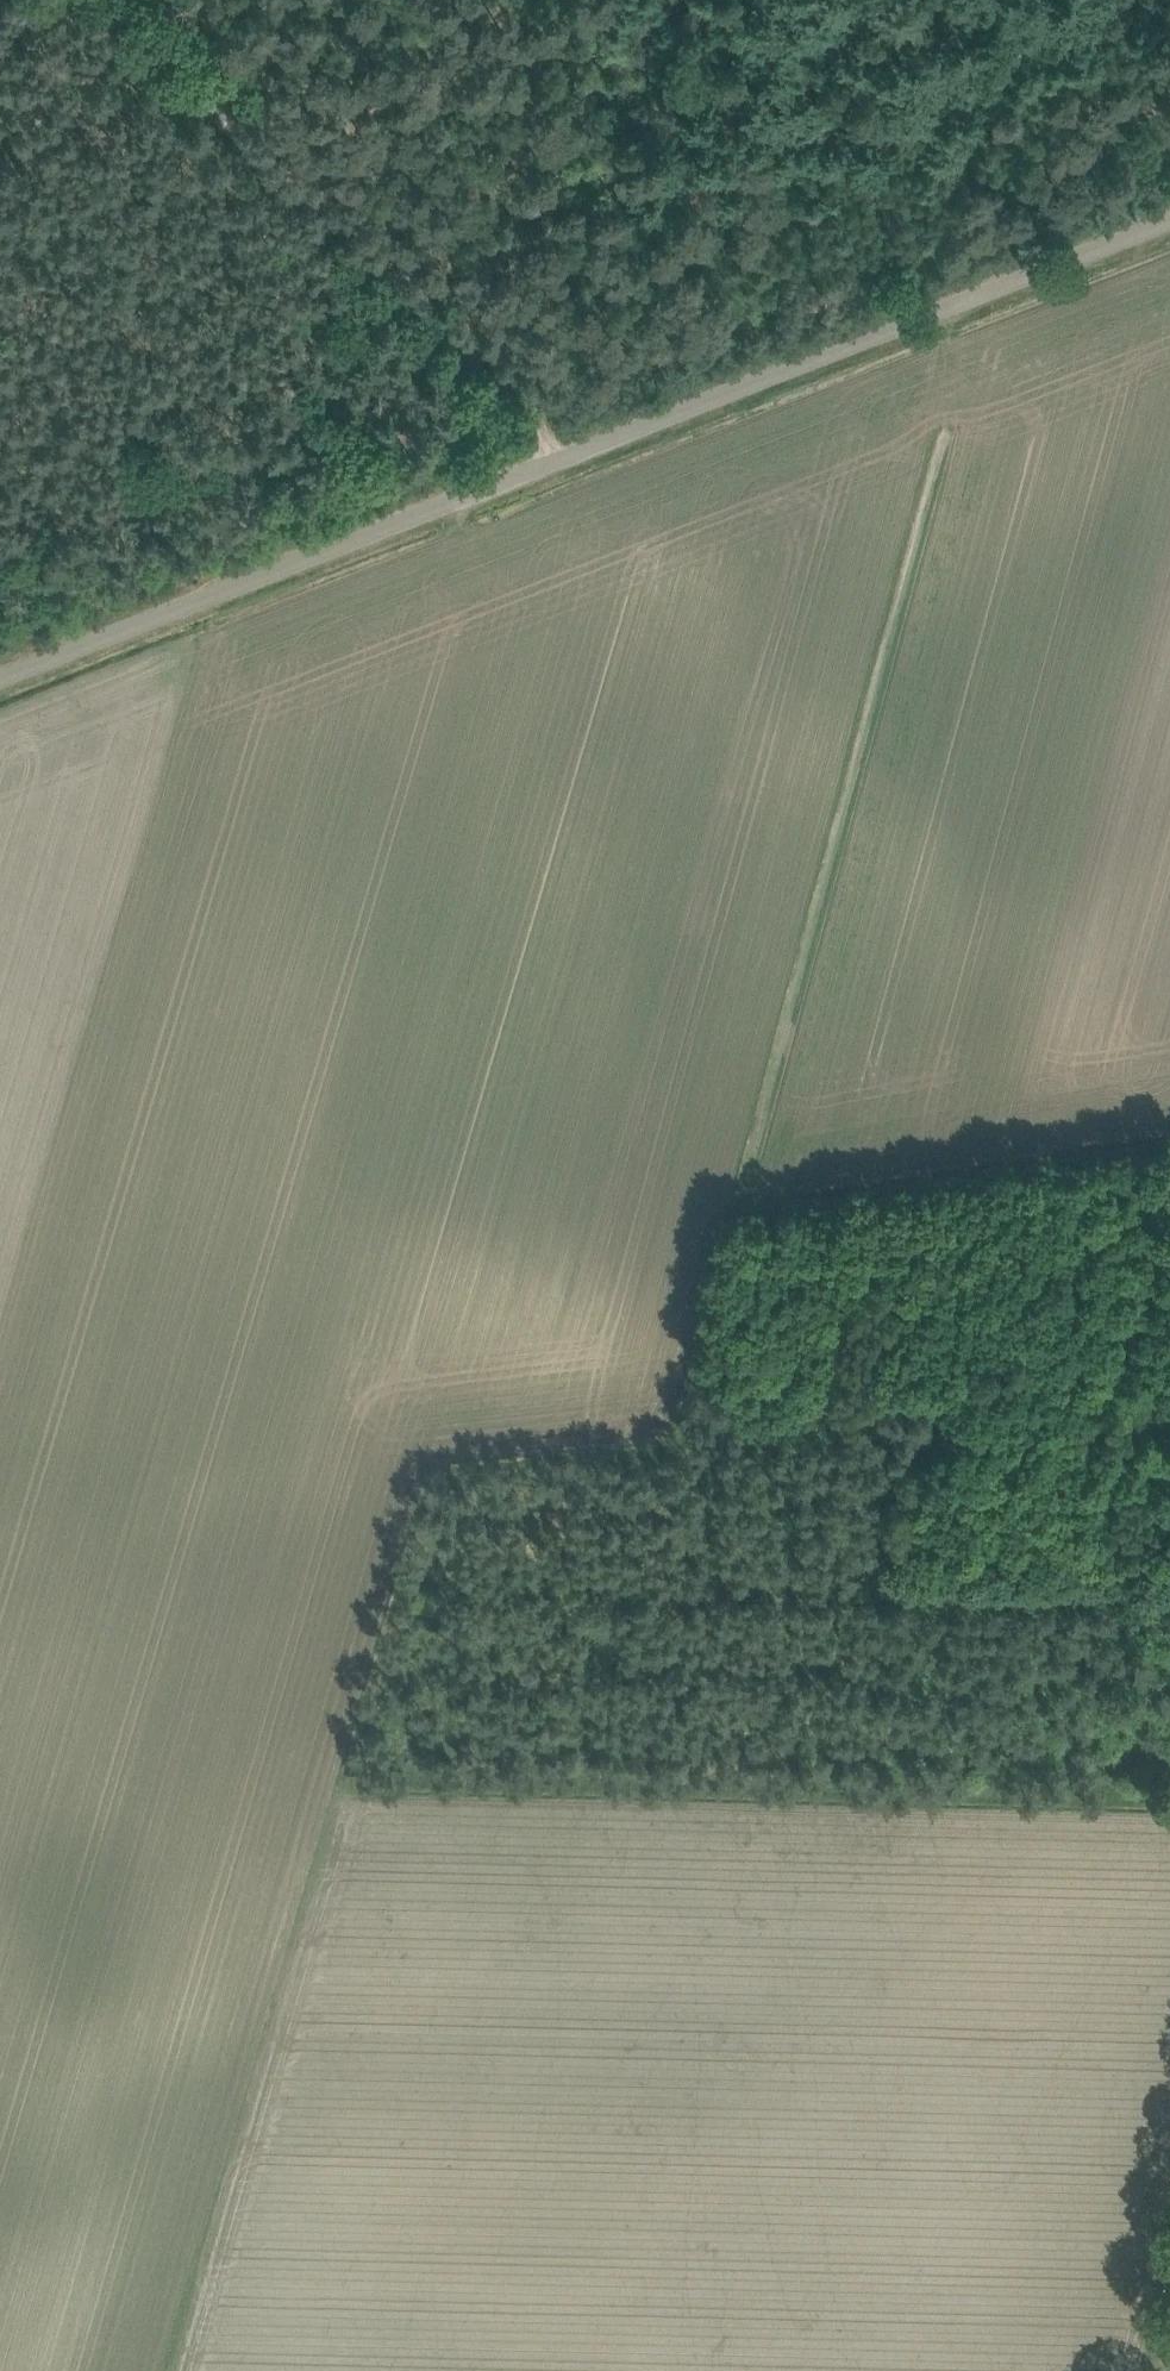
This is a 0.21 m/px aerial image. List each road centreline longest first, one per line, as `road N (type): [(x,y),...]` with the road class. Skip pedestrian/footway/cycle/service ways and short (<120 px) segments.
road 1 (unclassified): [(0,679),(1169,225)]

